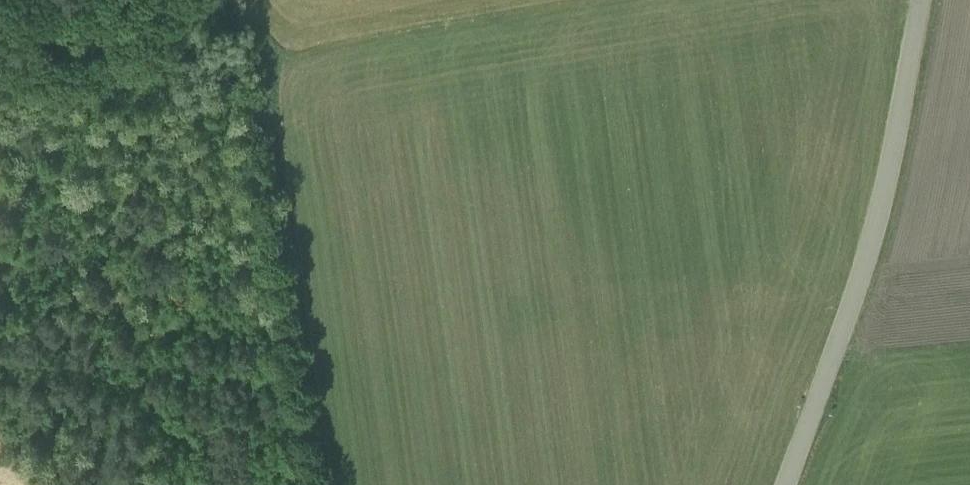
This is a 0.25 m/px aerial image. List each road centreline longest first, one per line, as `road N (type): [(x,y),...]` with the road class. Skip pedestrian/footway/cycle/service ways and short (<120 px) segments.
road 1 (tertiary): [(783,484),(882,207),(921,0)]

